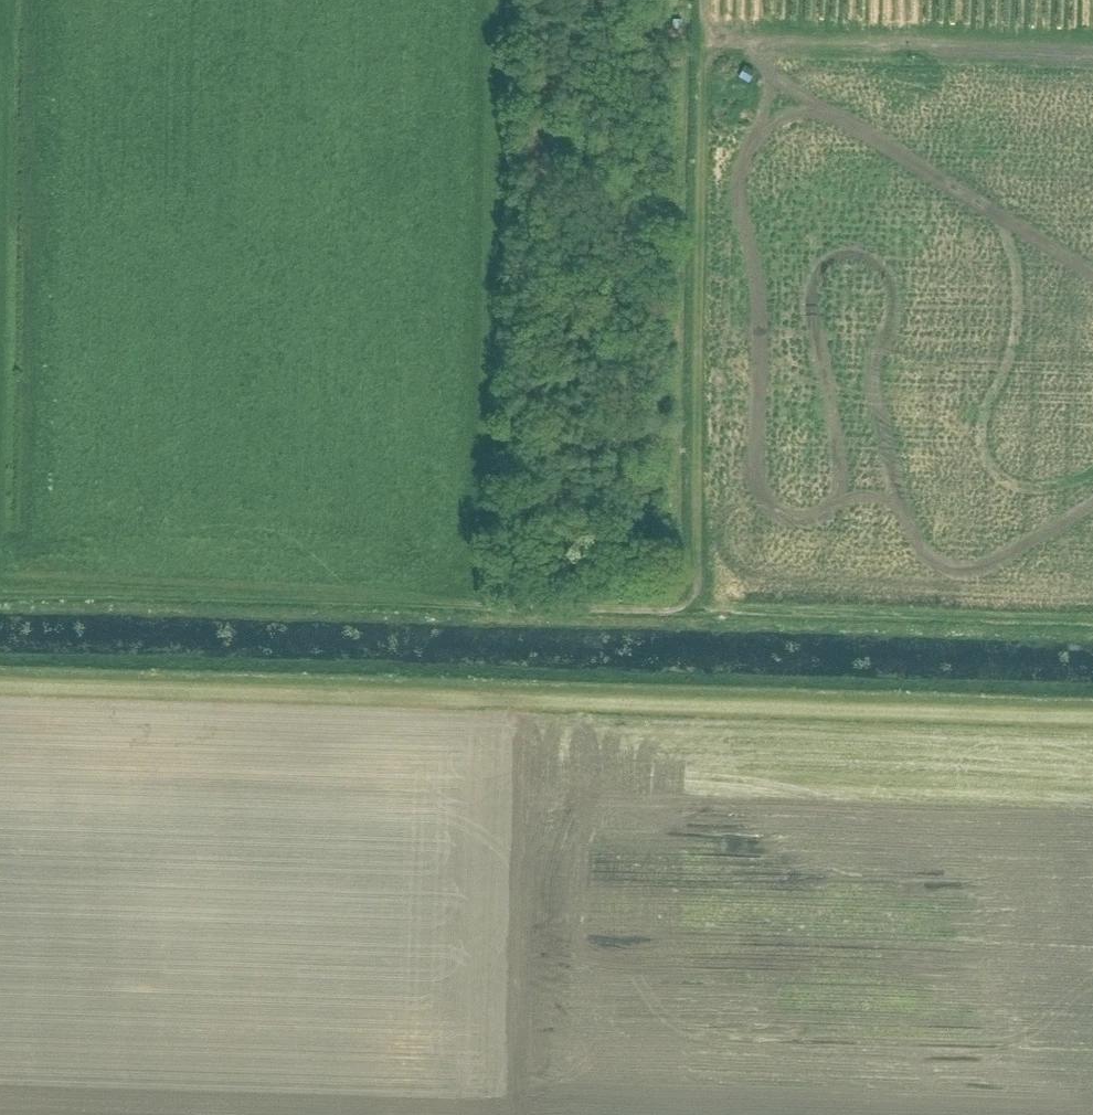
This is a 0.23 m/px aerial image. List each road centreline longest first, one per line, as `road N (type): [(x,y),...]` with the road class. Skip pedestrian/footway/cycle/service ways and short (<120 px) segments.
road 1 (track): [(707,0),(696,617)]

